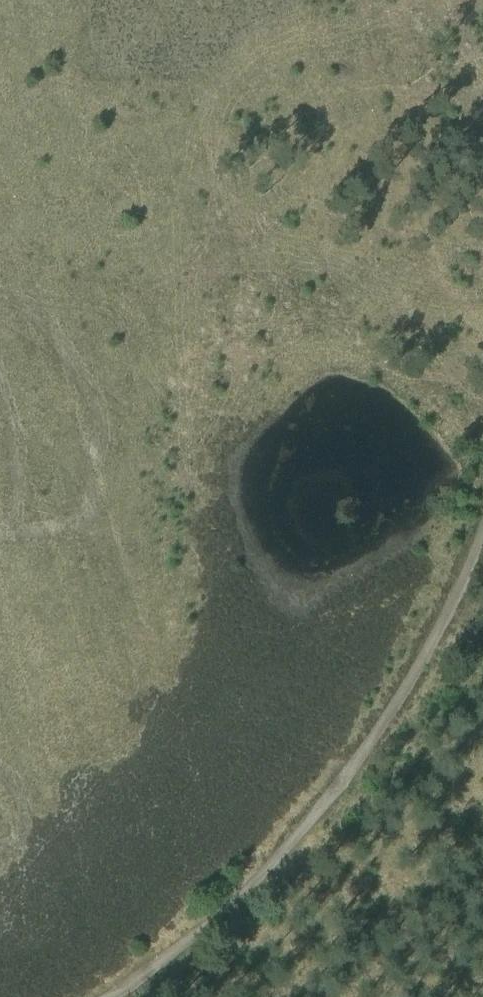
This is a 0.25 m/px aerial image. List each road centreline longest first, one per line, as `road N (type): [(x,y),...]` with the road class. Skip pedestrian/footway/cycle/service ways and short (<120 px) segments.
road 1 (track): [(127,996),(200,946),(313,830),(403,695),(482,536)]

